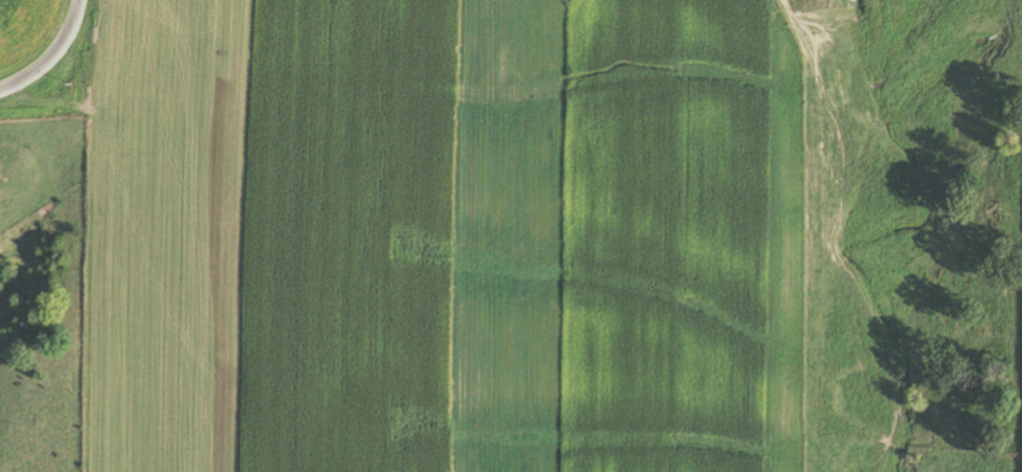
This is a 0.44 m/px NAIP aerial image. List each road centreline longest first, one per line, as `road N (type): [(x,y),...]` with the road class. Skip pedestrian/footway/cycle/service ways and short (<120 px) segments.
road 1 (residential): [(83,0),(48,65),(0,93)]

